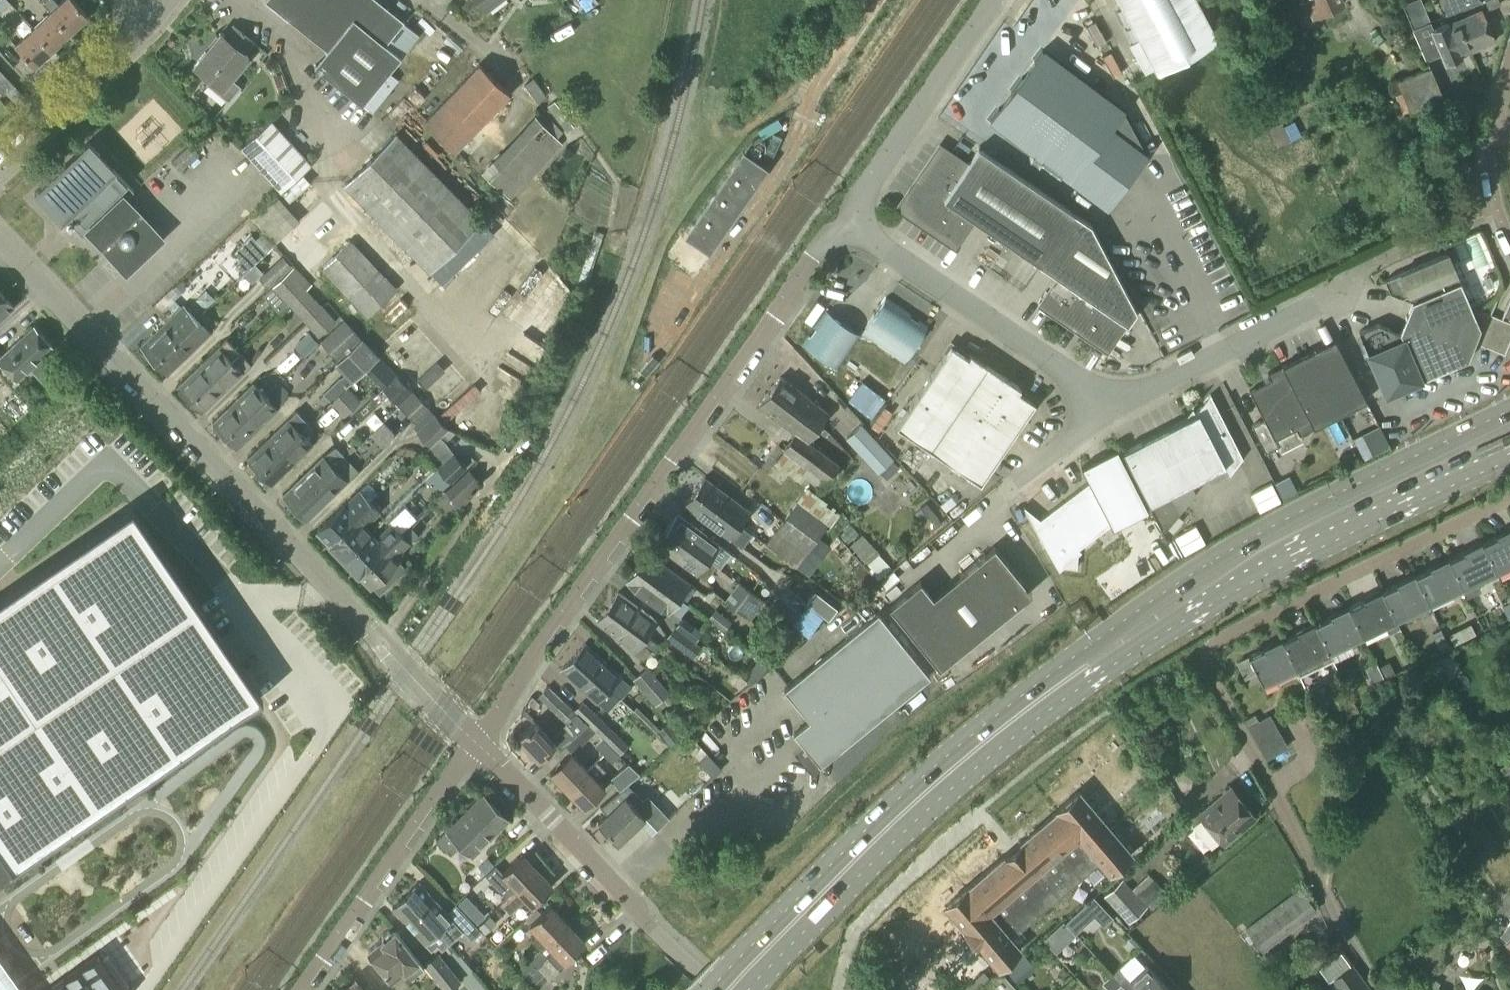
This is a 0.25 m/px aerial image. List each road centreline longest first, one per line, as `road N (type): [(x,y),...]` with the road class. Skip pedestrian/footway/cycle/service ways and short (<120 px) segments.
road 1 (primary): [(1509,411),(1274,526),(1021,695),(863,831),(707,989)]
road 2 (primary): [(743,989),(966,776),(1141,646),(1233,592),(1509,460)]
road 3 (track): [(421,686),(584,442),(665,226),(701,170),(742,132),(819,80),(878,0)]
road 4 (residential): [(1383,989),(1206,659),(1224,636),(1509,501)]
road 5 (residential): [(476,741),(0,243)]
road 6 (unclassified): [(476,741),(841,225)]
road 7 (unclassified): [(1113,408),(841,225)]
road 8 (unclassified): [(303,989),(476,741)]
road 9 (unclassified): [(682,957),(476,741)]
road 10 (unclassified): [(841,225),(994,0)]
road 11 (unclassified): [(1113,408),(1354,282)]
road 12 (residential): [(0,163),(147,26)]
road 13 (unclassified): [(1017,488),(1113,408)]
road 14 (unclassified): [(1496,118),(1492,185),(1509,237)]

